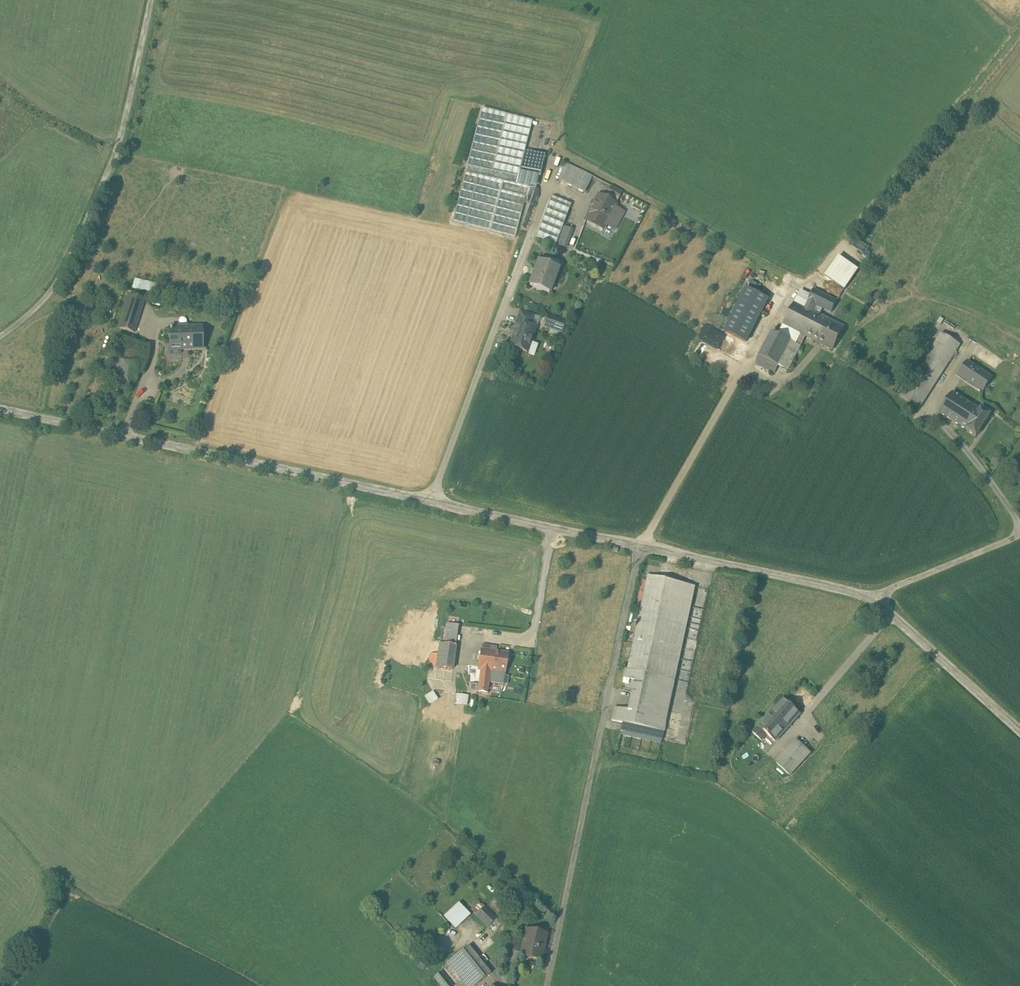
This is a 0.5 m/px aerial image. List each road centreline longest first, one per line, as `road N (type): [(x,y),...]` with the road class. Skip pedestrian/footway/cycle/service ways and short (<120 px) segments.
road 1 (unclassified): [(641,547),(0,408)]
road 2 (unclassified): [(641,547),(547,985)]
road 3 (residential): [(0,336),(53,289),(66,266),(114,152),(151,0)]
road 4 (unclassified): [(873,598),(641,547)]
road 5 (unclassified): [(1019,730),(873,598)]
road 6 (residential): [(873,598),(1019,535)]

